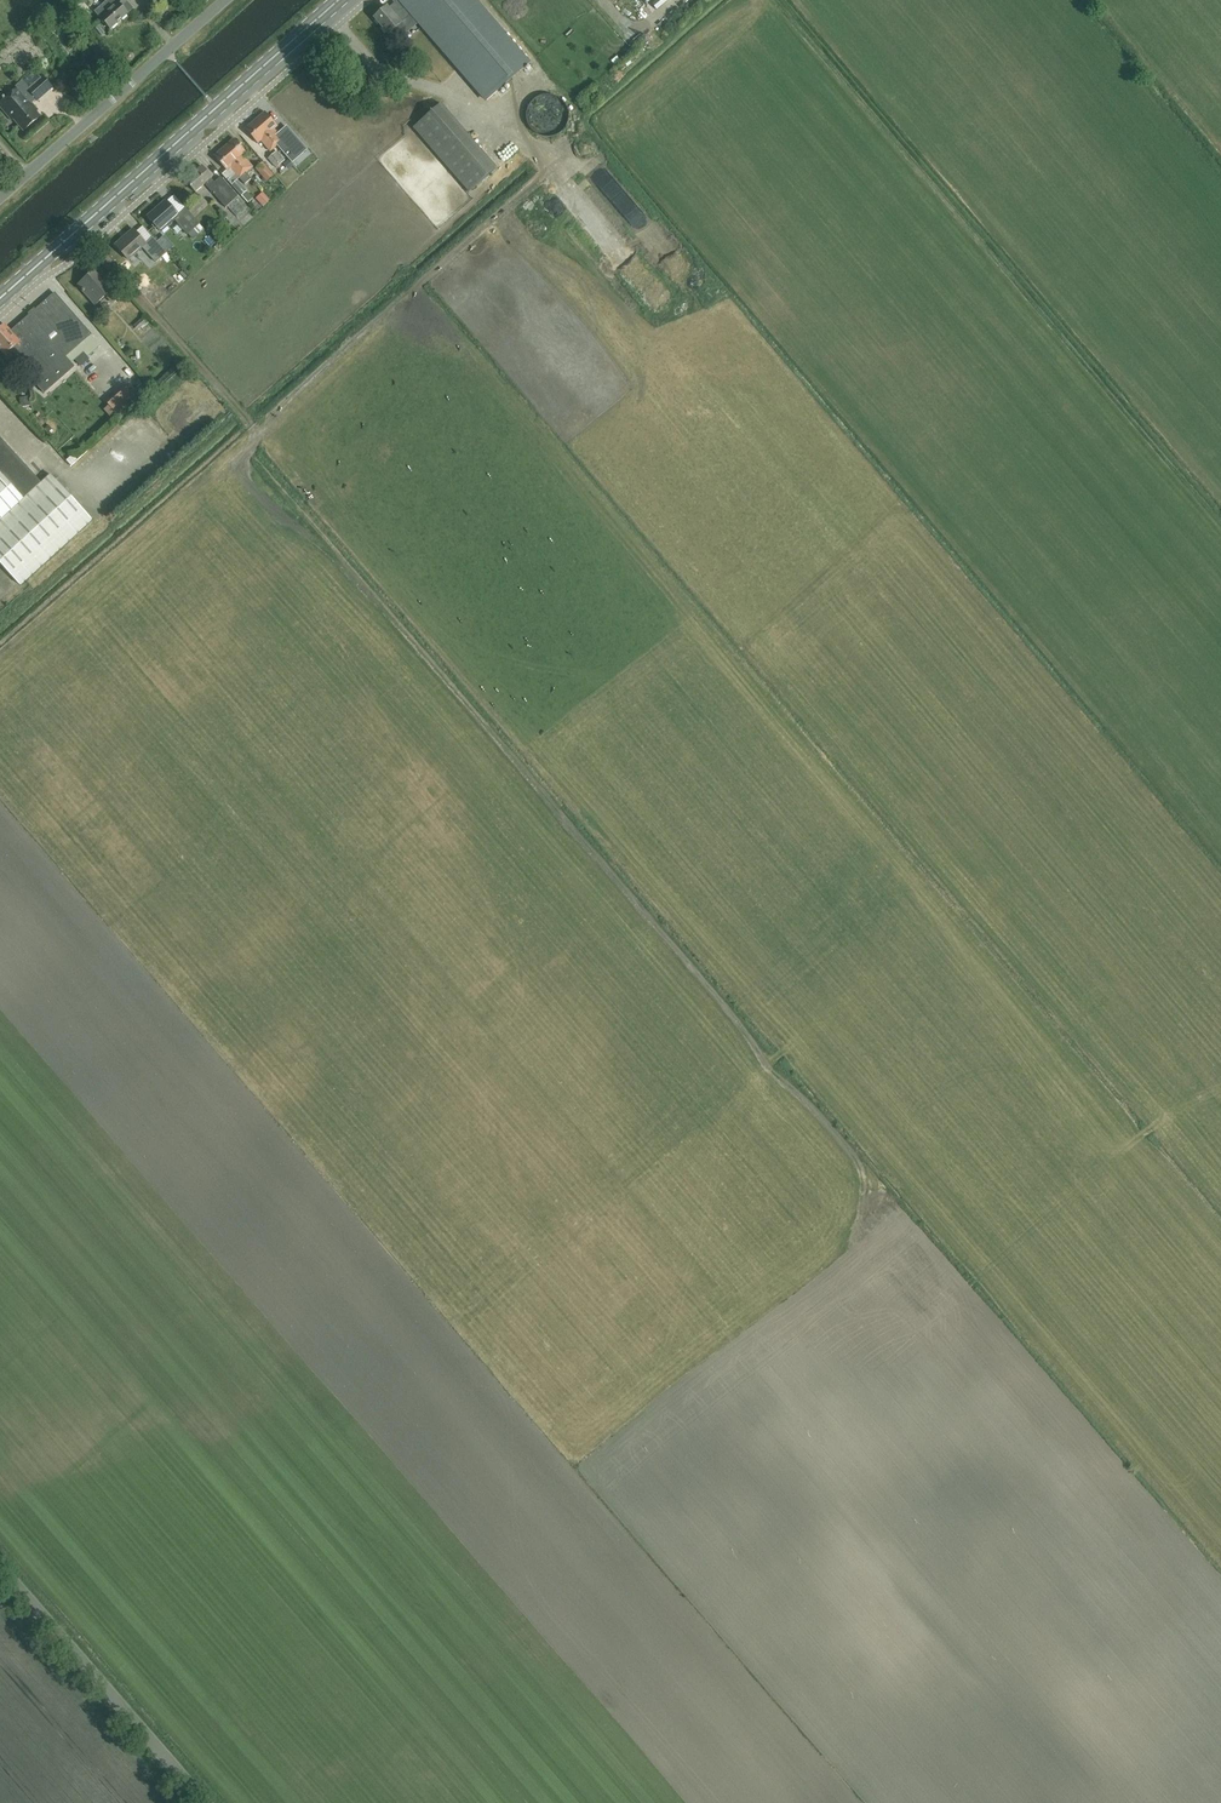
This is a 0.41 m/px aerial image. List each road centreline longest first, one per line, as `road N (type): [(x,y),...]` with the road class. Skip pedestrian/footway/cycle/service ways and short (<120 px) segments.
road 1 (primary): [(0,304),(345,0)]
road 2 (unclassified): [(207,1802),(0,1564)]
road 3 (unclassified): [(0,202),(231,0)]

